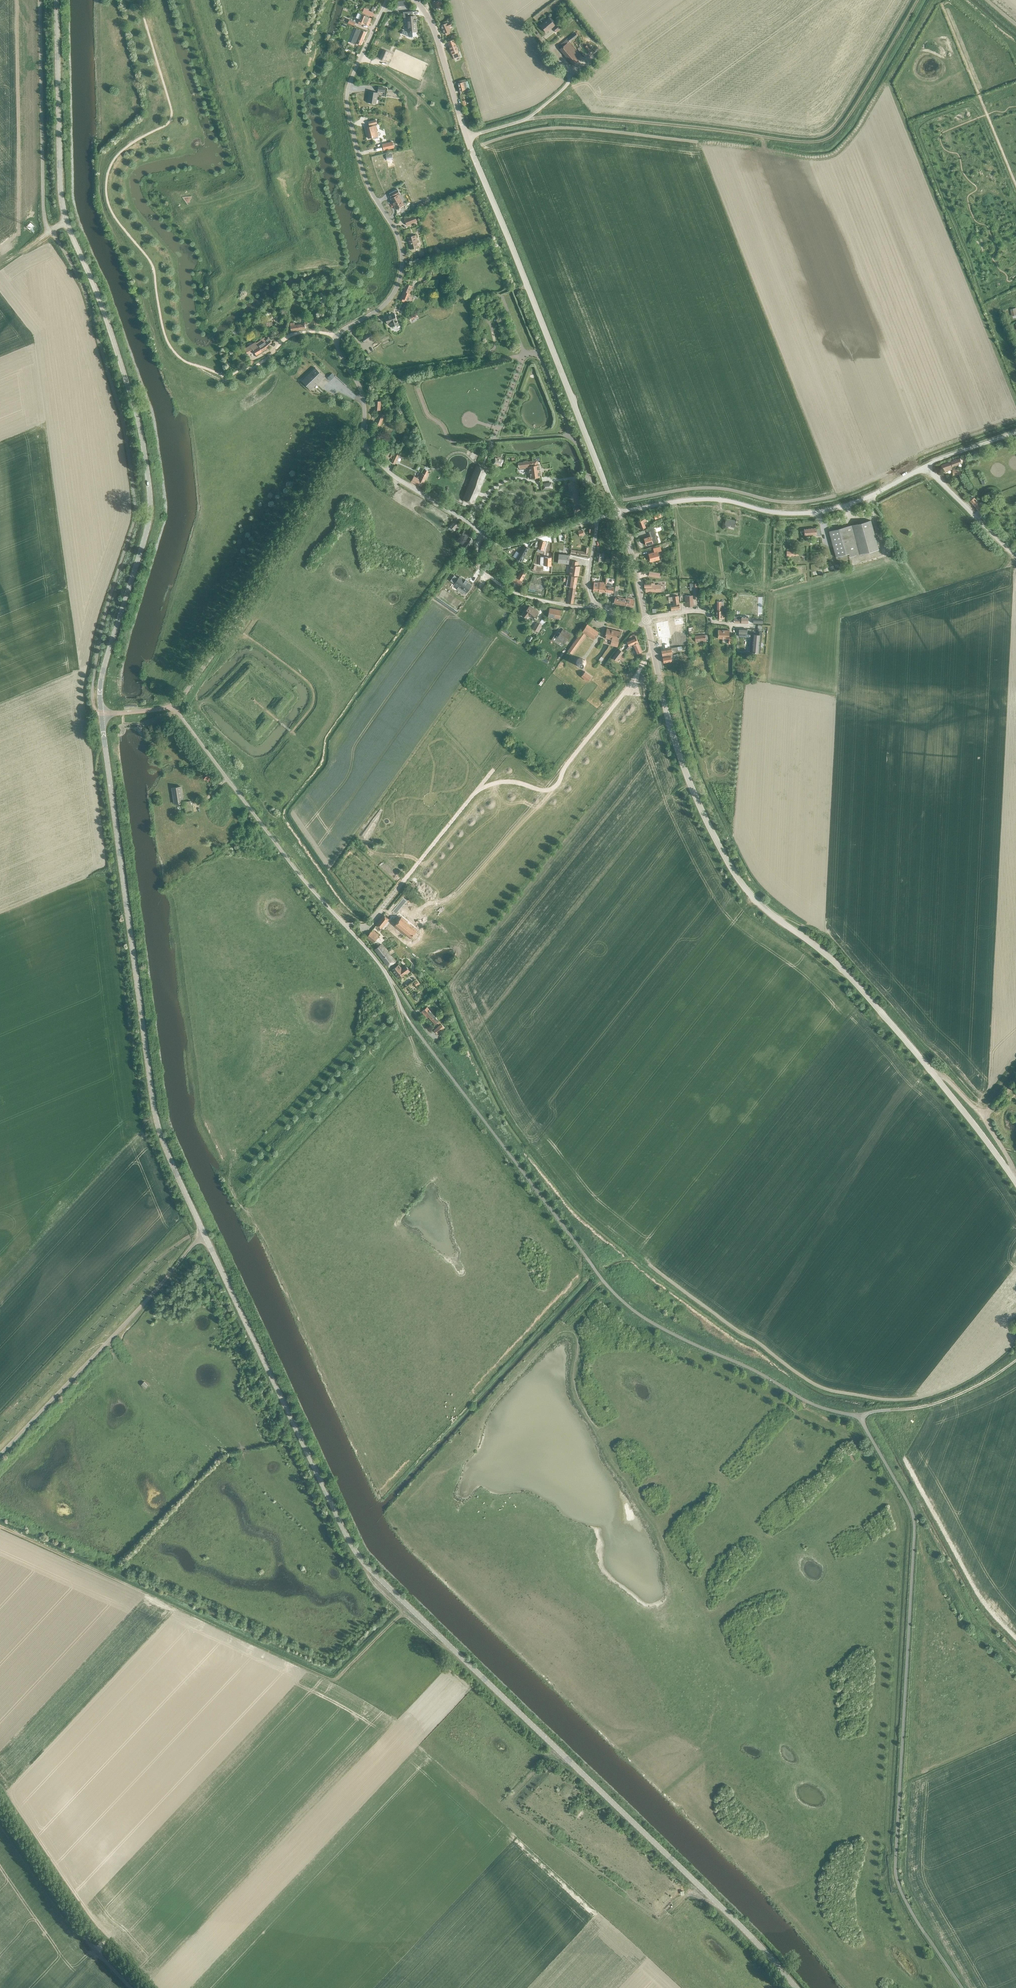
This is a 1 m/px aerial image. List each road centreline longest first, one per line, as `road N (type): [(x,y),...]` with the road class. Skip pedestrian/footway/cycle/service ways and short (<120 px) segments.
road 1 (tertiary): [(797,1987),(361,1559),(205,1235)]
road 2 (tertiary): [(101,713),(103,670),(150,497),(136,410),(63,206),(56,0)]
road 3 (tertiary): [(1015,1181),(851,978),(742,883),(680,755),(646,620)]
road 4 (tertiary): [(205,1235),(154,1110),(101,713)]
road 5 (track): [(526,119),(570,116),(822,141),(840,128),(918,0)]
road 6 (track): [(403,1614),(333,1680),(0,1526)]
road 7 (unclassified): [(362,440),(364,402),(337,342),(388,301),(402,258),(367,184),(348,110),(359,60)]
road 8 (tertiary): [(616,512),(467,136)]
road 9 (unclassified): [(412,1025),(375,959),(300,876),(174,707)]
road 10 (track): [(713,1899),(683,1890),(654,1916),(507,1804),(547,1760),(581,1772)]
road 11 (track): [(653,649),(456,892),(422,907)]
road 12 (unclassified): [(174,707),(362,440)]
road 13 (unclassified): [(616,512),(715,499),(774,513),(818,512),(925,467)]
road 14 (track): [(0,1455),(198,1240)]
road 15 (track): [(131,1987),(82,1934),(0,1814)]
road 16 (residential): [(596,605),(576,607),(502,586),(480,565),(482,533)]
road 17 (tertiary): [(467,136),(435,31),(415,0)]
road 18 (track): [(890,1410),(942,1401),(1015,1360)]
road 19 (track): [(454,1650),(417,1628),(361,1559)]
road 20 (unclassified): [(1015,555),(925,467)]
road 21 (unclassified): [(456,515),(390,473),(362,440)]
road 22 (residential): [(597,519),(512,544),(482,533)]

